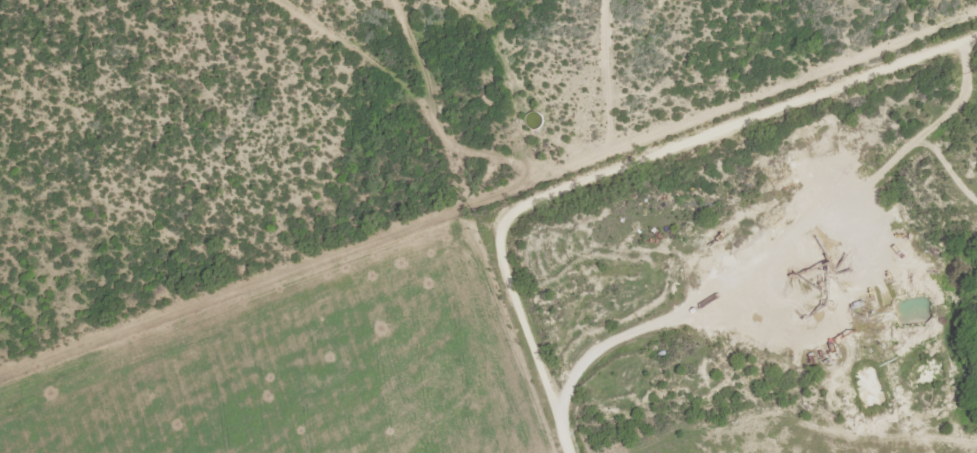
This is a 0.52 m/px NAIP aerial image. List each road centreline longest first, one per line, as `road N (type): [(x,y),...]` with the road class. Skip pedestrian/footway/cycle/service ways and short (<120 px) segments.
road 1 (track): [(976,36),(0,383)]
road 2 (track): [(574,452),(523,295),(481,207),(475,169),(449,128),(405,82),(281,0)]

